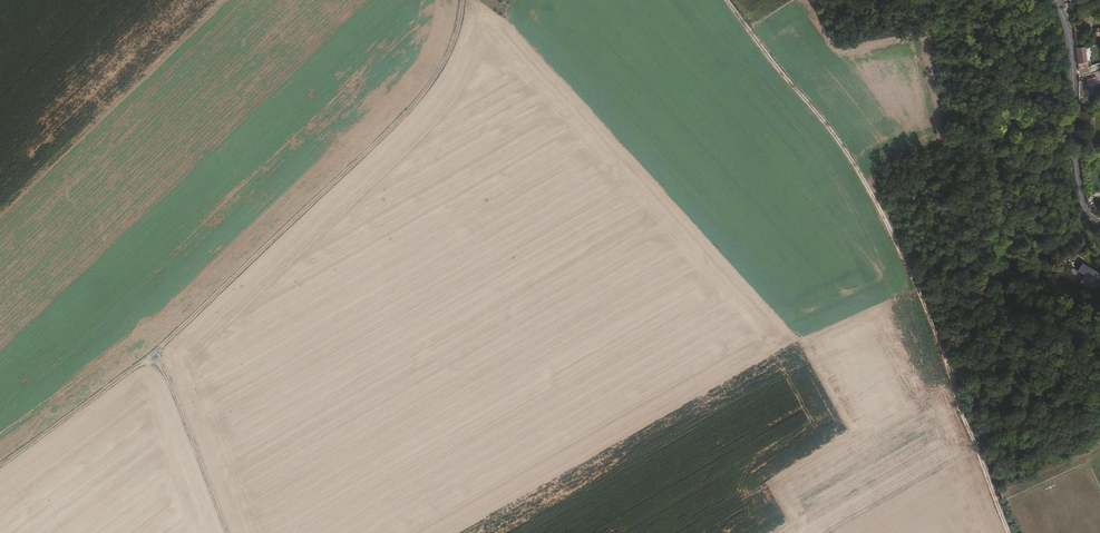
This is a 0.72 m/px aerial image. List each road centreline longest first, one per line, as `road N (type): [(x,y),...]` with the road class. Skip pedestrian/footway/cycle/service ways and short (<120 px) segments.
road 1 (track): [(0,467),(161,349),(406,115),(458,31),(462,0)]
road 2 (track): [(728,0),(855,169),(928,322),(1007,532)]
road 3 (secondary): [(1099,223),(1084,210),(1076,176),(1074,73),(1056,0)]
road 4 (track): [(226,532),(157,352)]

